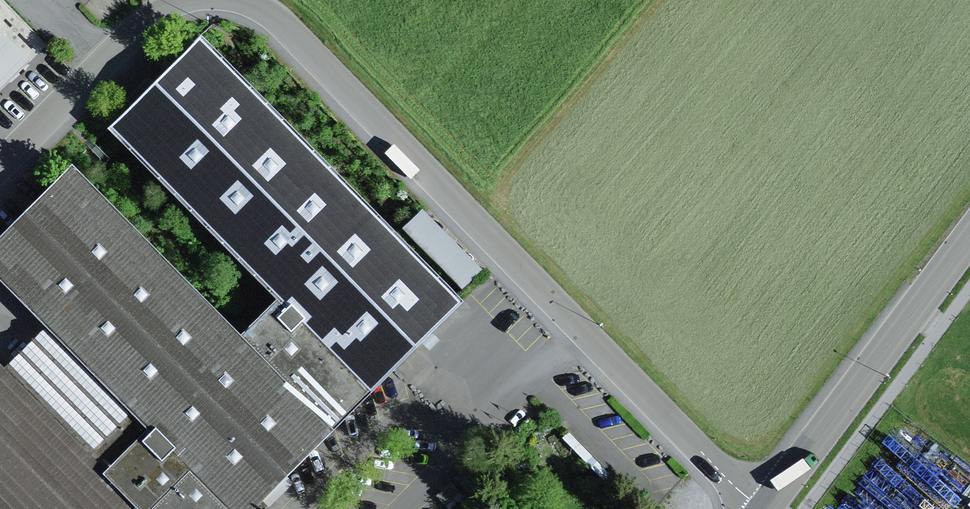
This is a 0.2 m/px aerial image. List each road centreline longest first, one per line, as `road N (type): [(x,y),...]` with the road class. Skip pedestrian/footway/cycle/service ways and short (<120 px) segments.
road 1 (residential): [(229,0),(258,6),(761,508)]
road 2 (secondary): [(769,508),(969,241)]
road 3 (residential): [(0,171),(159,14),(196,0)]

